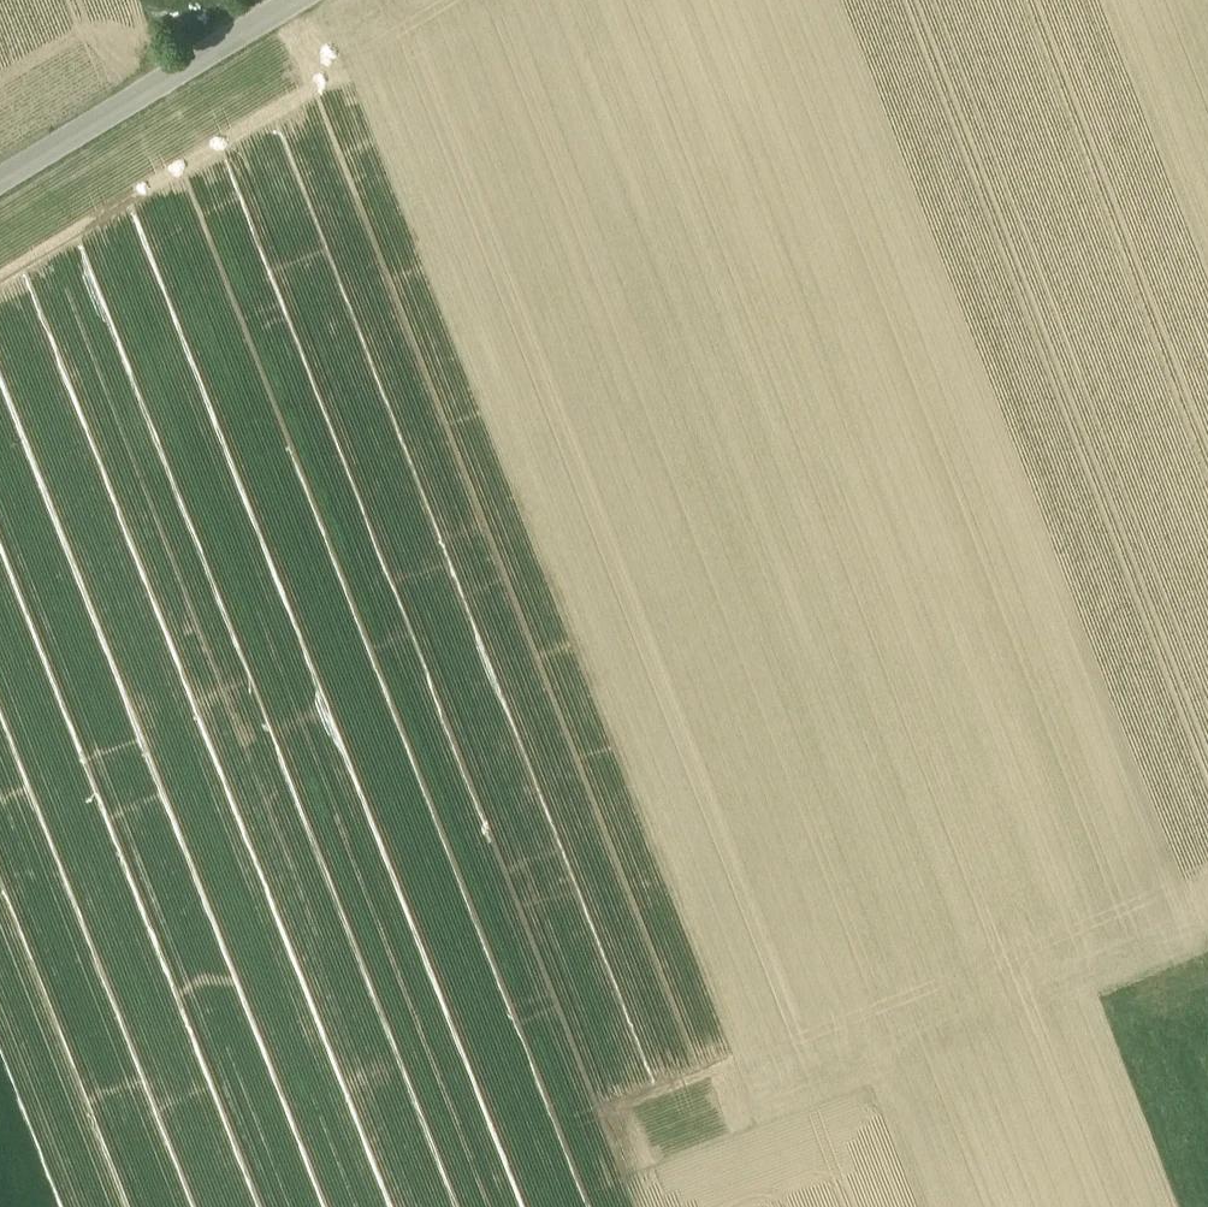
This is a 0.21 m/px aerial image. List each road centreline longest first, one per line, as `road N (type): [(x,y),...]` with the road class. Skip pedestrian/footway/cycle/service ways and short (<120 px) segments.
road 1 (unclassified): [(297,0),(0,182)]

